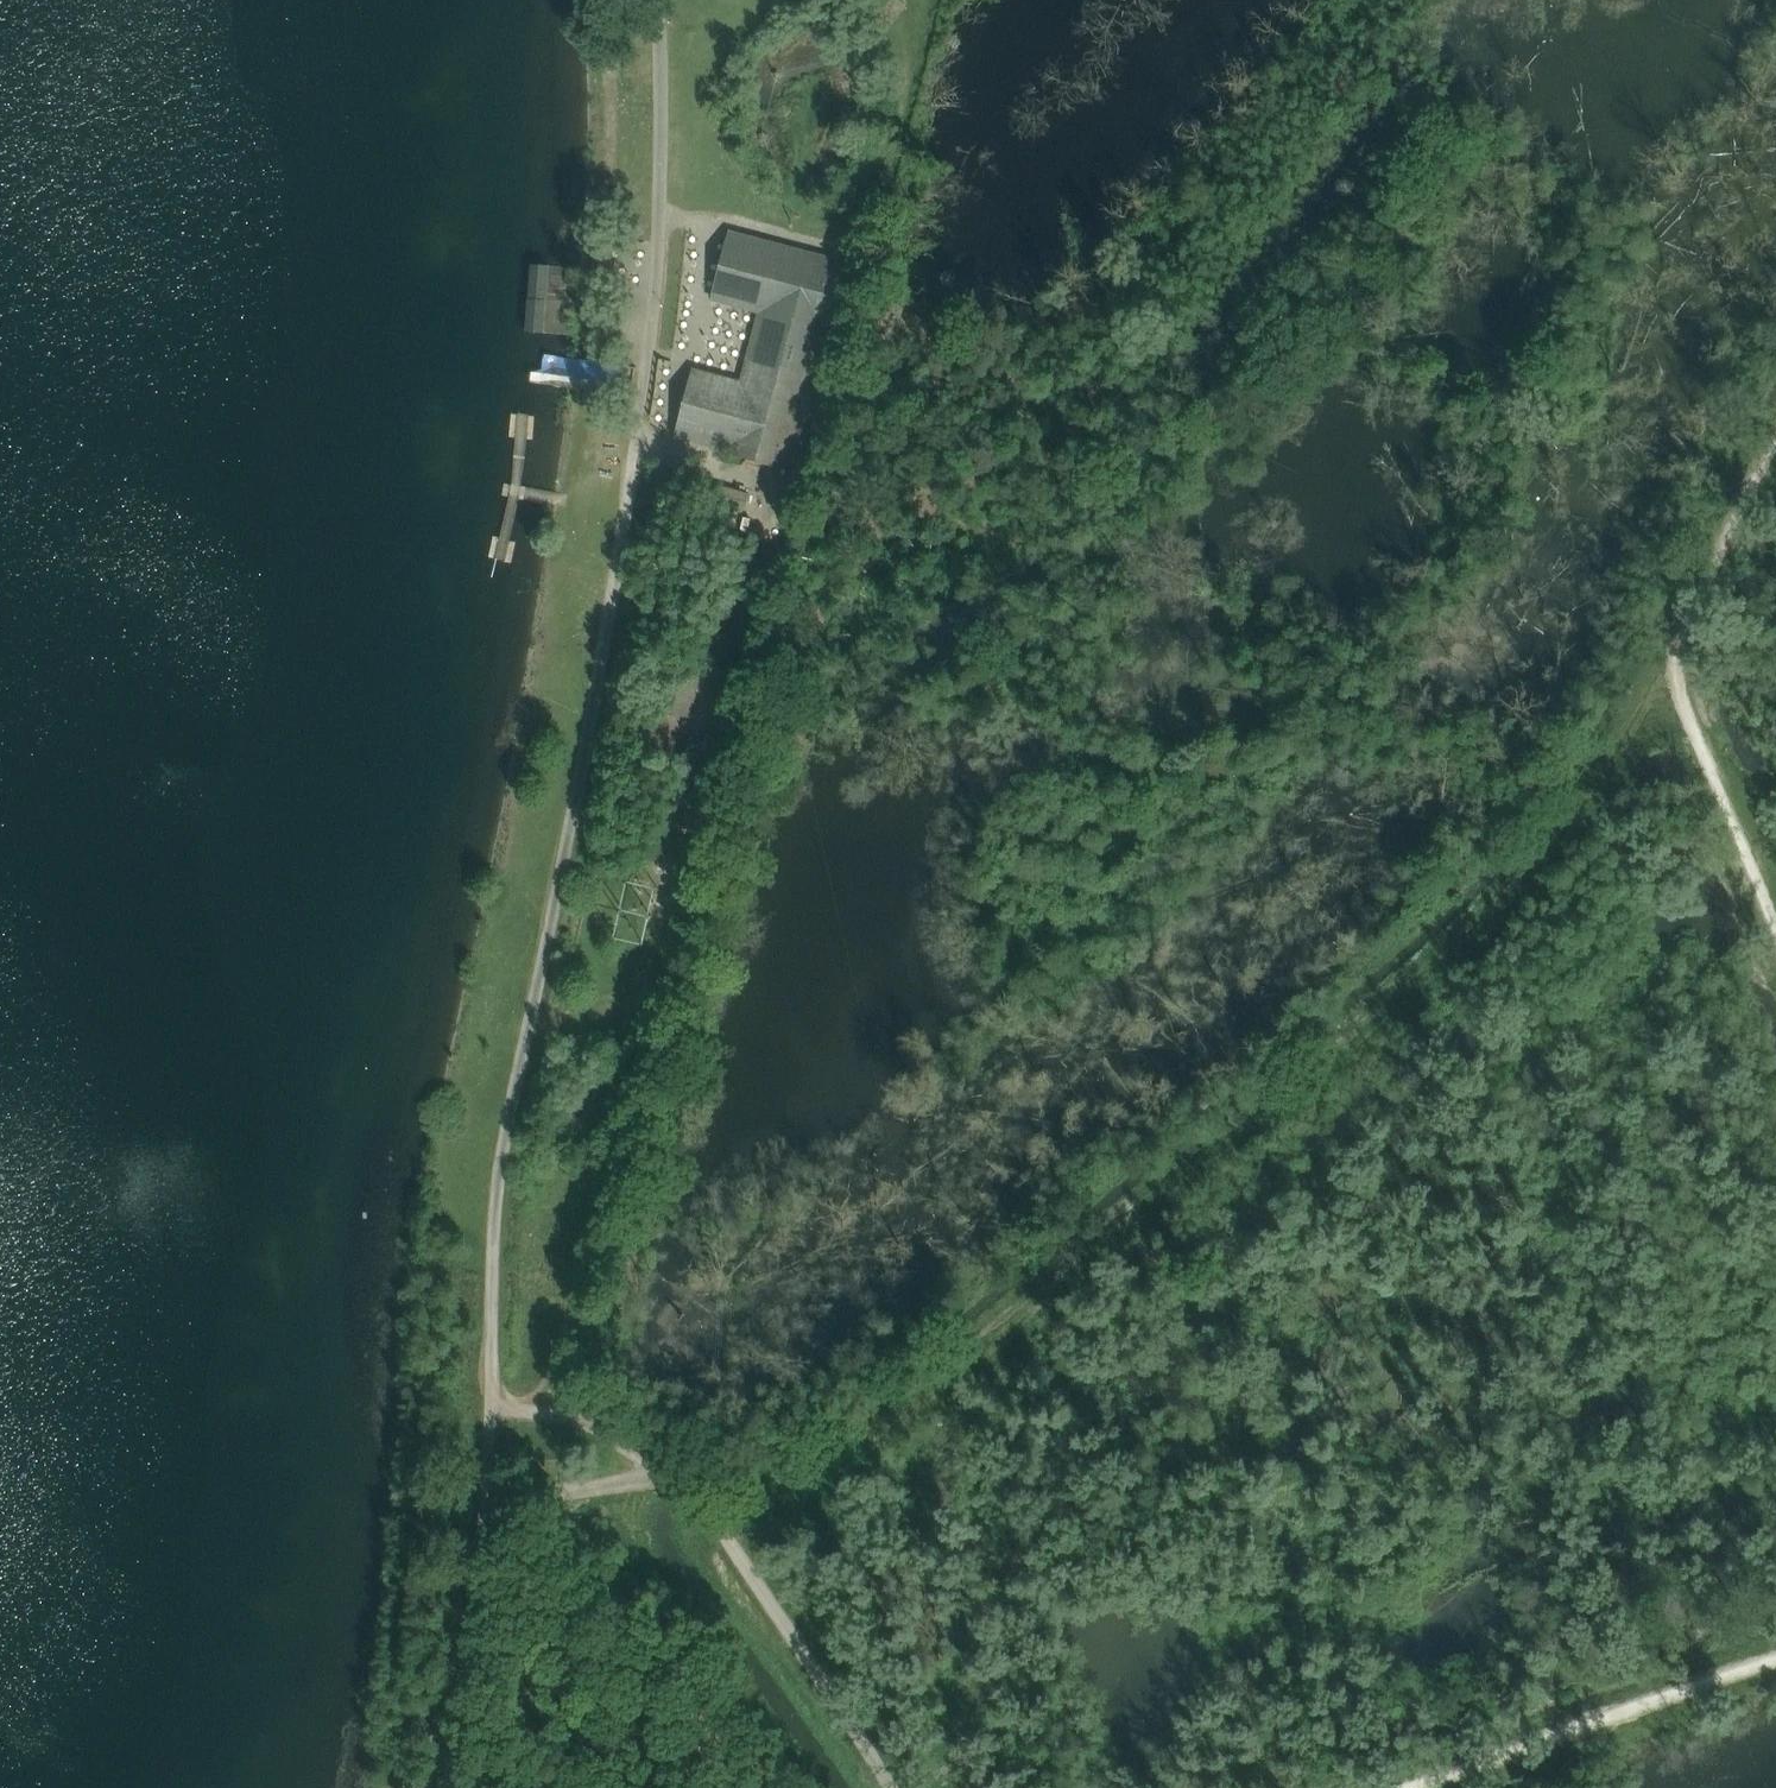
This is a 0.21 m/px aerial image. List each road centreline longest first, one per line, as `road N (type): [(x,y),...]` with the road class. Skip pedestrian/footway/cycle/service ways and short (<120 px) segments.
road 1 (track): [(578,1417),(667,1480),(807,1643),(898,1787)]

